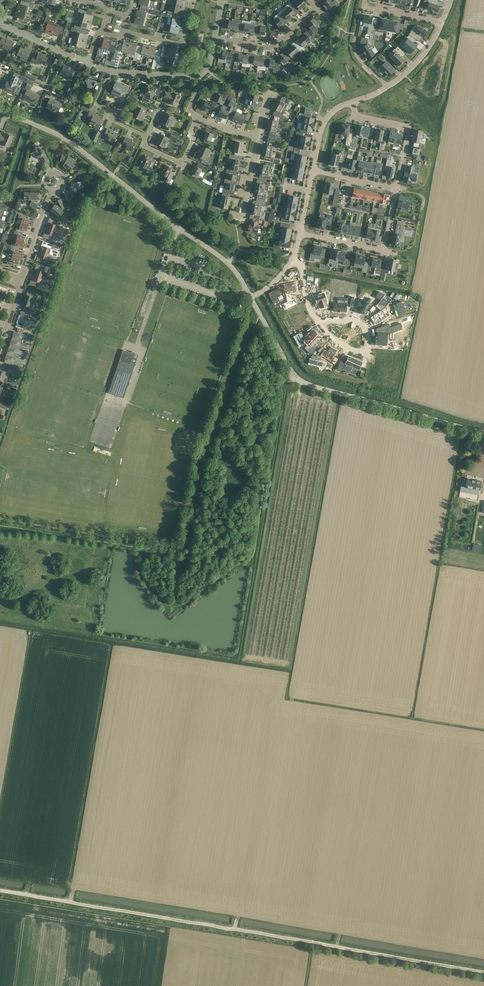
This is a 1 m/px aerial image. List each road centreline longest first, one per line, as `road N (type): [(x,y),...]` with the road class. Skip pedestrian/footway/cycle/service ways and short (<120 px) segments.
road 1 (tertiary): [(251,297),(229,264),(82,150),(0,108)]
road 2 (tertiary): [(483,432),(299,380),(251,297)]
road 3 (residential): [(351,102),(359,116),(409,127),(397,187)]
road 4 (residential): [(316,319),(366,324),(367,355),(328,334)]

